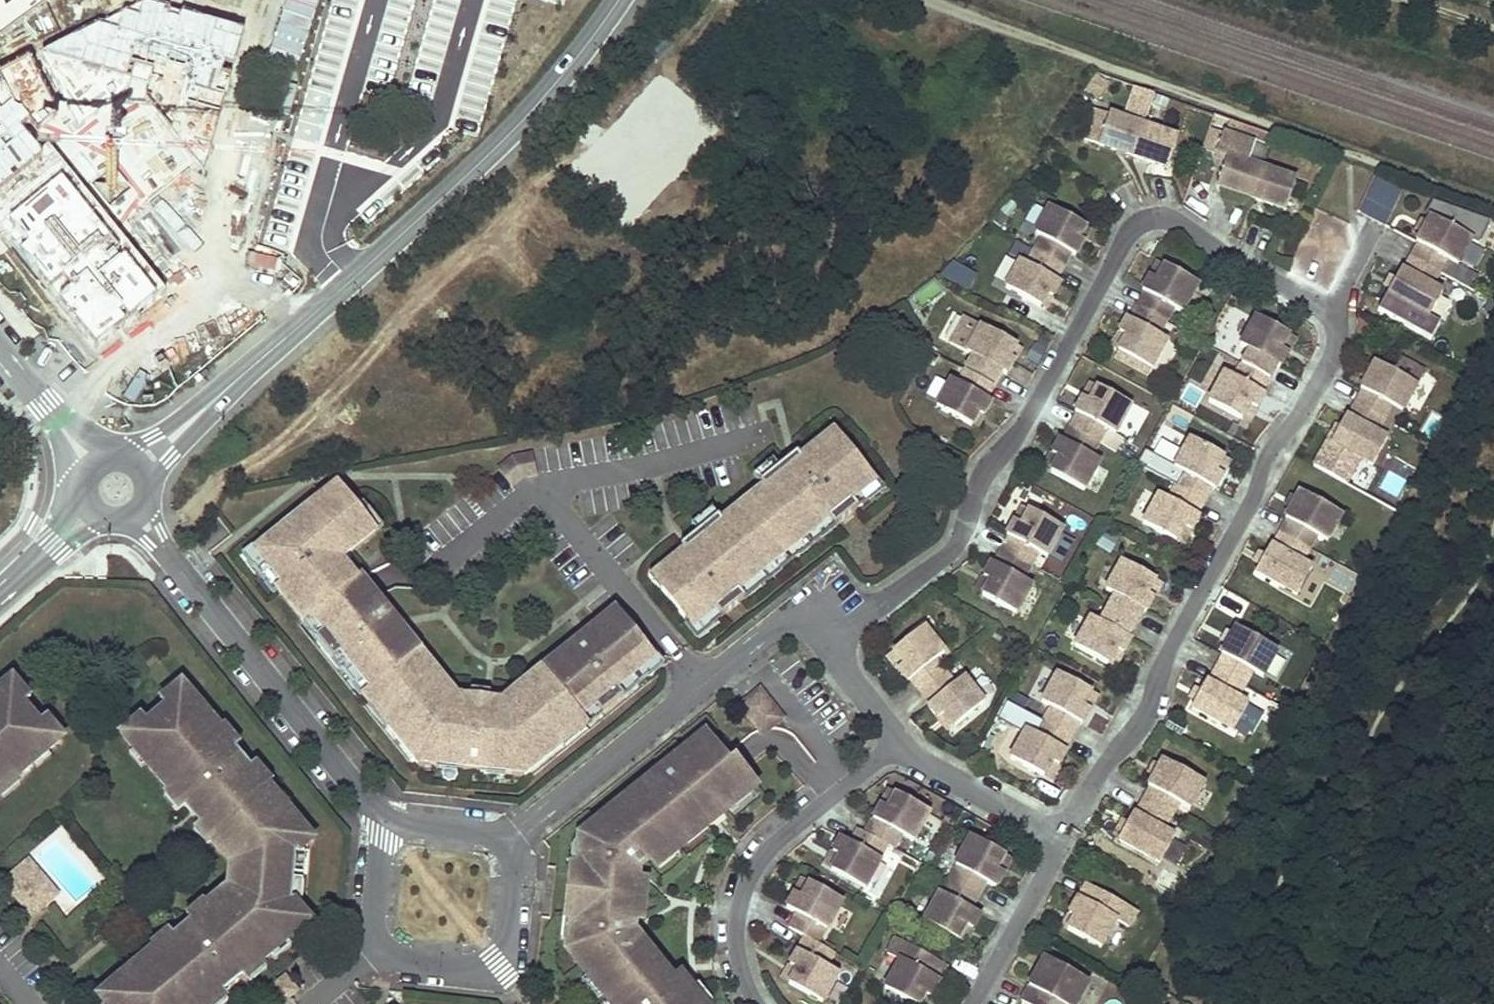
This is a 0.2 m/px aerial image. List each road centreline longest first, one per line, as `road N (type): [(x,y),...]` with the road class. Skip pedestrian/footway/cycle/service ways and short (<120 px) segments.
road 1 (residential): [(831,645),(953,547),(984,472),(1031,414),(1126,236),(1145,218),(1180,223),(1322,306),(1334,319),(1331,362),(1267,454),(1146,712),(1059,840)]
road 2 (tertiary): [(116,490),(504,137),(616,0)]
road 3 (residential): [(116,490),(378,823)]
road 4 (residential): [(831,645),(808,621),(781,621),(515,838)]
road 5 (residential): [(378,823),(368,955),(499,966),(515,838)]
road 6 (residential): [(890,741),(767,849),(750,875),(736,939),(755,1003)]
road 7 (residential): [(1059,840),(890,741)]
road 8 (residential): [(971,1003),(1059,840)]
road 9 (residential): [(0,349),(116,490)]
road 10 (tertiary): [(0,594),(116,490)]
road 11 (residential): [(515,838),(378,823)]

